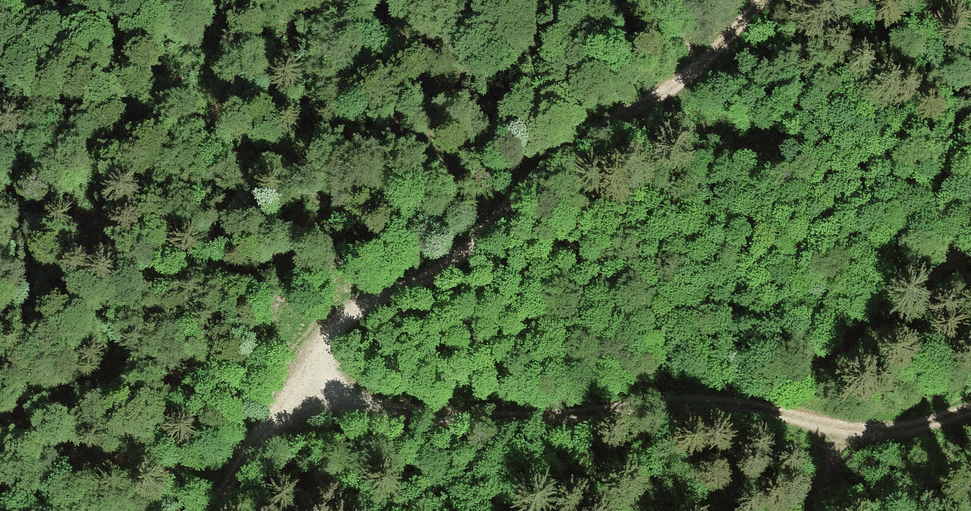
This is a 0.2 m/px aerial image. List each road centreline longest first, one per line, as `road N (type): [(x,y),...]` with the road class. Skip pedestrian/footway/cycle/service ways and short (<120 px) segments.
road 1 (track): [(970,408),(867,433),(772,409),(695,400),(508,420),(374,403),(295,381)]
road 2 (track): [(762,0),(686,82),(573,144),(451,267),(332,327),(295,381)]
road 3 (track): [(295,381),(213,510)]

